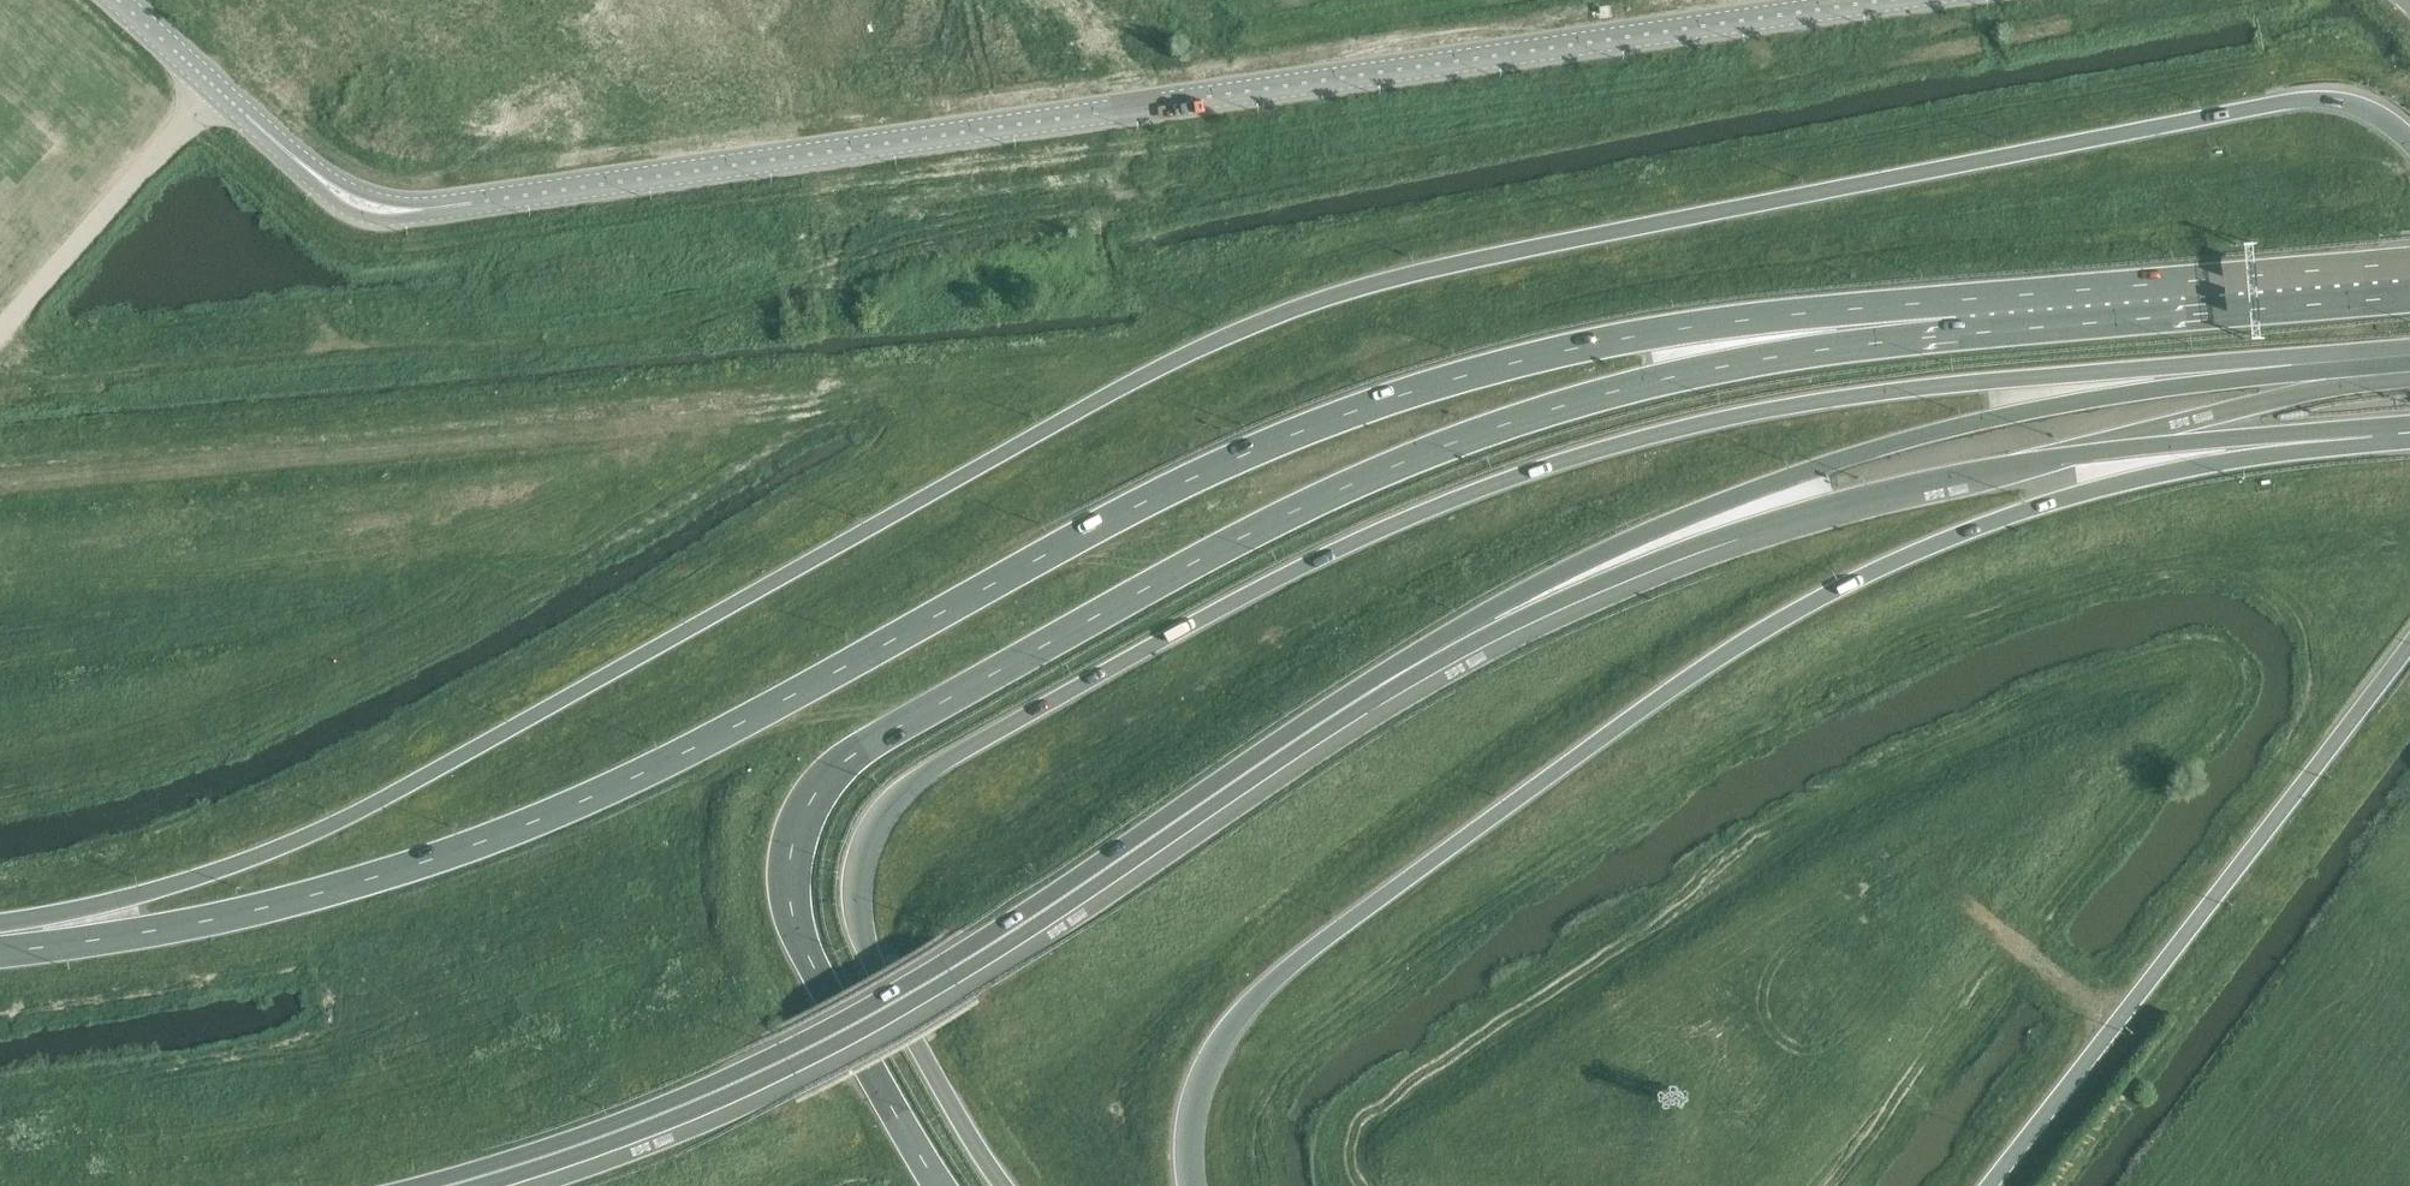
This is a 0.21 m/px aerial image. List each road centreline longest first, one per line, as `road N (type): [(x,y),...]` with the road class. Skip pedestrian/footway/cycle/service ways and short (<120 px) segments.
road 1 (trunk): [(2409,142),(2356,106),(2281,102),(1626,227),(1345,291),(1269,317),(1123,386),(324,827),(152,891),(0,932)]
road 2 (trunk): [(1955,317),(1650,334),(1381,401),(1190,479),(692,749),(515,831),(291,901),(156,931),(0,945)]
road 3 (trunk): [(1003,1185),(872,961),(857,911),(859,860),(871,831),(890,801),(946,760),(1299,568),(1582,454),(1734,415),(1890,390),(2303,364)]
road 4 (trunk): [(1955,317),(1660,380),(1334,489),(846,759),(818,788),(793,837),(794,919),(817,978),(936,1185)]
road 5 (motorway): [(1192,1185),(1190,1127),(1201,1076),(1247,1003),(1298,956),(1781,614),(1954,534),(2079,492),(2225,457),(2371,436)]
road 6 (tertiary): [(450,206),(1898,0)]
road 7 (trunk): [(444,1185),(684,1106),(865,1017),(1033,919),(1412,666)]
road 8 (motorway): [(1412,666),(1679,550),(1882,491),(2048,456),(2371,436)]
road 9 (motorway): [(1412,666),(1604,550),(1800,470),(1992,417),(2303,364)]
road 10 (trunk): [(1991,1185),(2409,652)]
road 11 (trunk): [(2409,281),(1955,317)]
road 12 (track): [(218,89),(0,337)]
road 13 (tertiary): [(118,0),(294,158)]
road 14 (track): [(2118,1021),(1968,902)]
road 15 (tertiary): [(294,158),(315,186),(363,216),(402,220),(450,206)]
road 16 (tertiary): [(450,206),(367,192),(294,158)]

